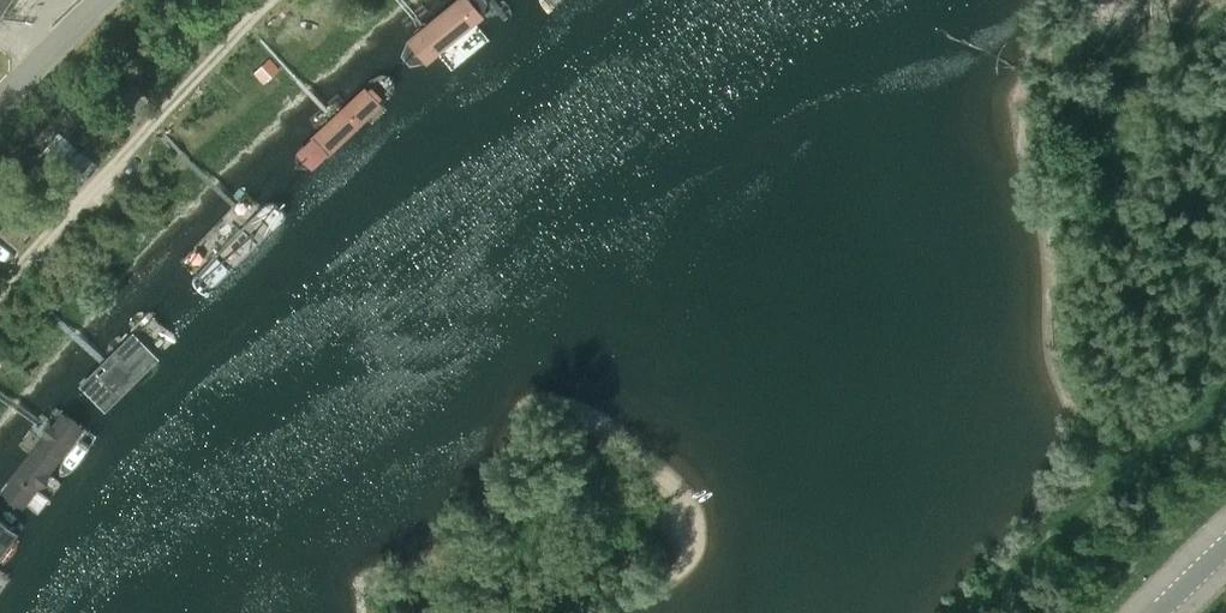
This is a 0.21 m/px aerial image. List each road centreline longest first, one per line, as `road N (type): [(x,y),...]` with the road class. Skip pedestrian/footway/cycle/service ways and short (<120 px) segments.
road 1 (track): [(269,0),(0,296)]
road 2 (unclassified): [(0,109),(117,0)]

